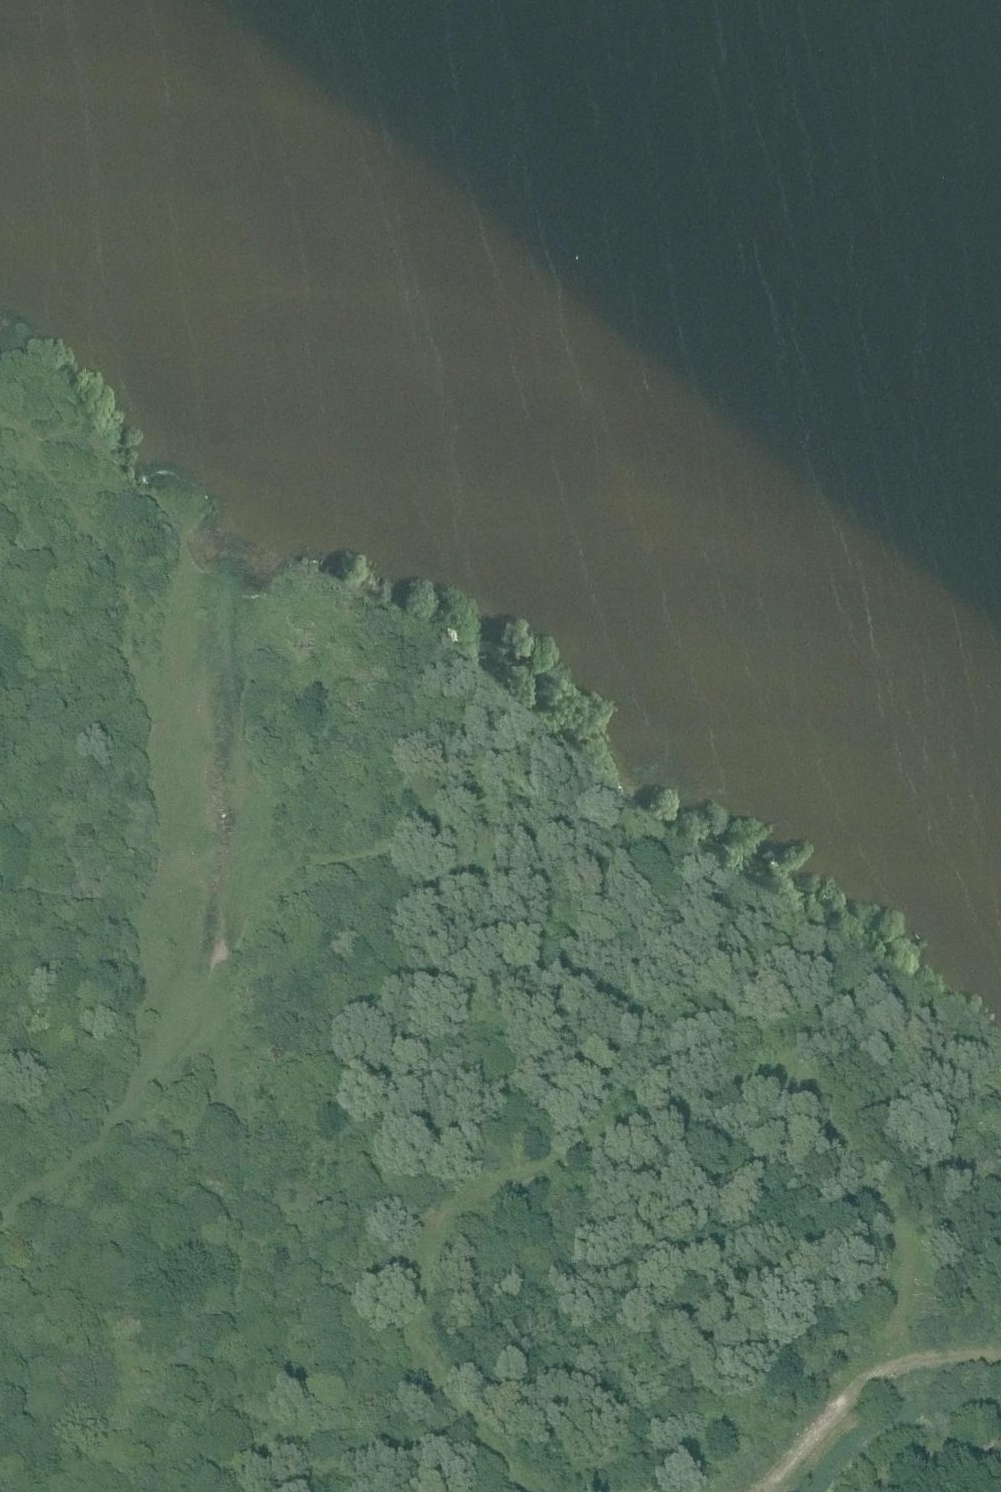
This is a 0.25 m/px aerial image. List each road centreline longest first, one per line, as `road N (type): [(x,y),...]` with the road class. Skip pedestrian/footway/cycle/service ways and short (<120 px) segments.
road 1 (track): [(1000,1359),(929,1367),(870,1392),(818,1435),(770,1491)]

